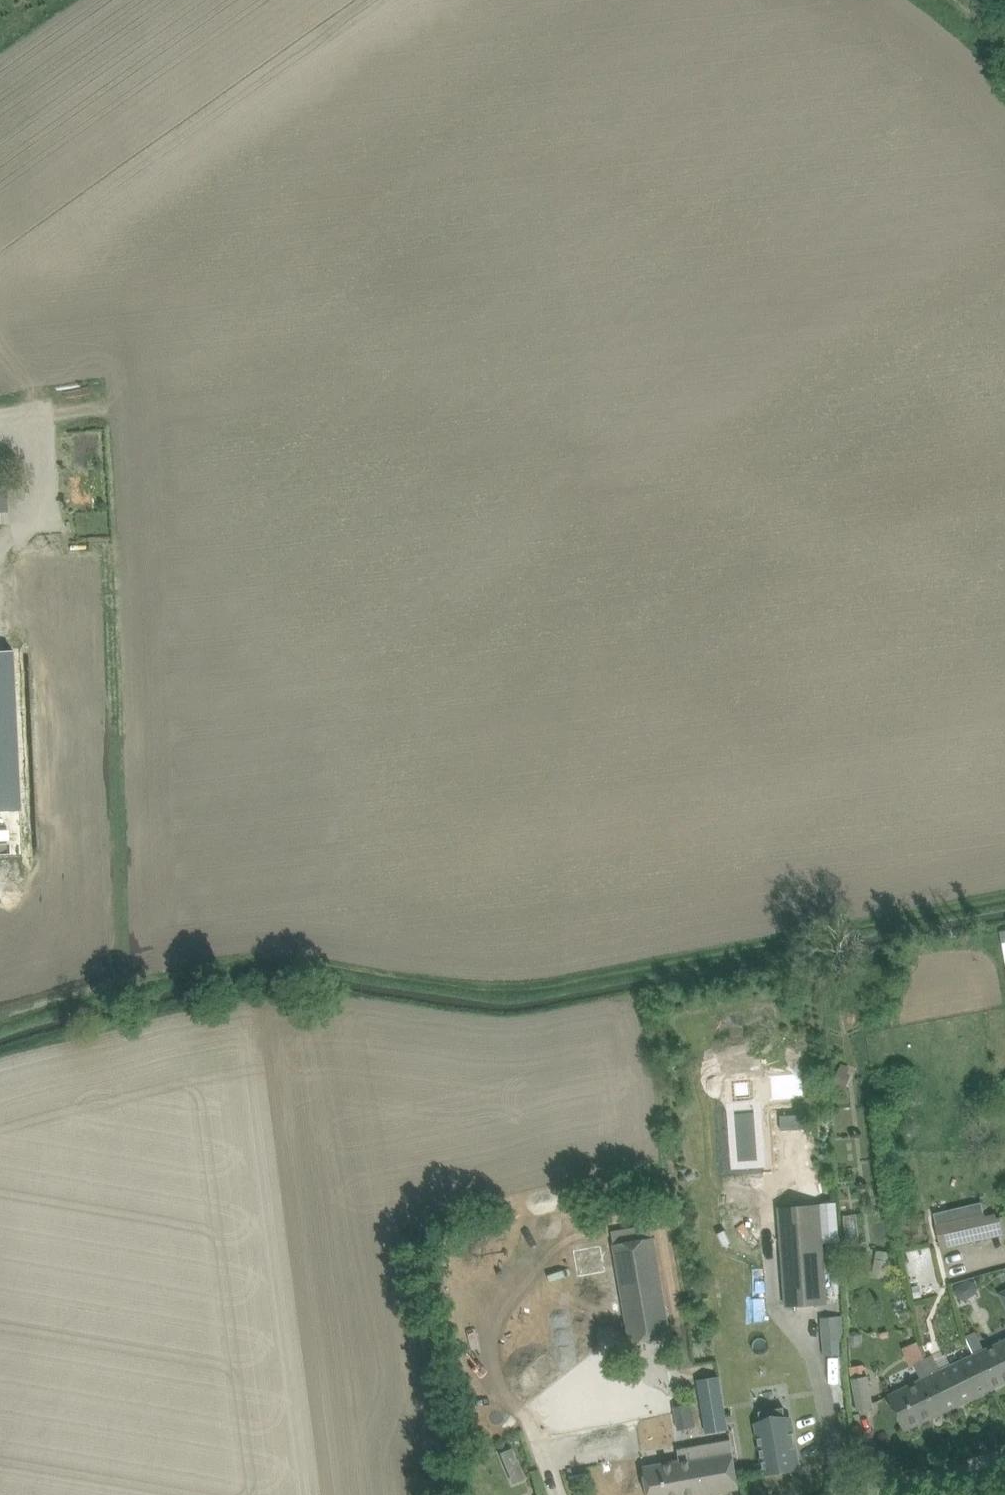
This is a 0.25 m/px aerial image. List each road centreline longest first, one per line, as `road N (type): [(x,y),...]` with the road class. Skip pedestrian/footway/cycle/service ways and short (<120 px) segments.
road 1 (track): [(18,530),(33,803)]
road 2 (unclassified): [(0,541),(38,505),(45,468),(32,435),(0,423)]
road 3 (track): [(850,1494),(1004,1453)]

